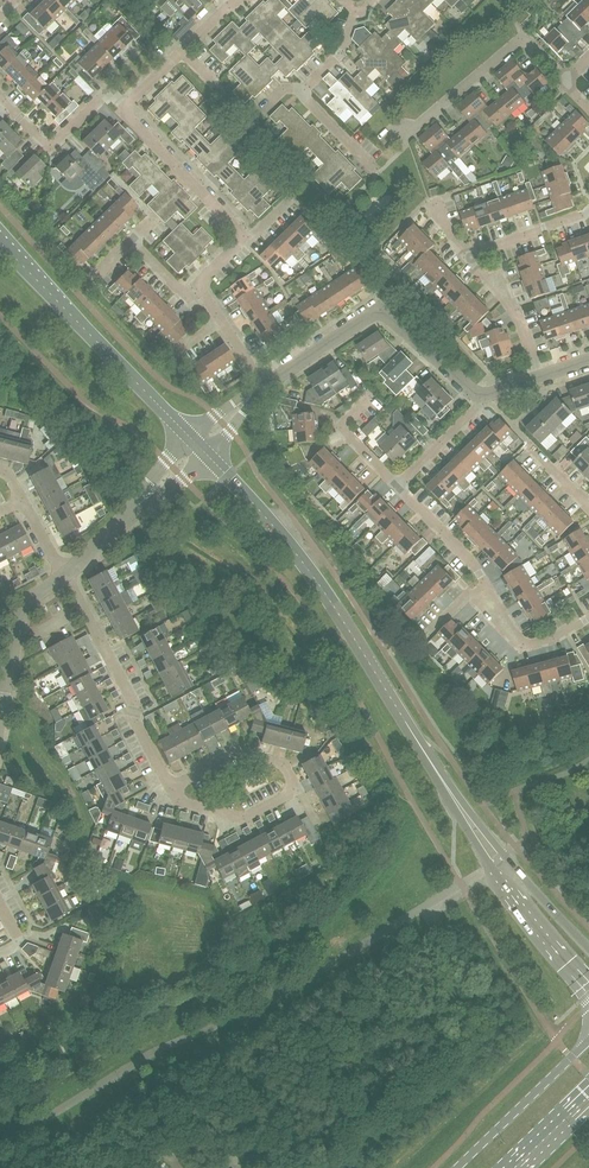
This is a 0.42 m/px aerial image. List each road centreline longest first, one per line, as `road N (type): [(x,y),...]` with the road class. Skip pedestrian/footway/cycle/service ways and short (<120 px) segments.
road 1 (tertiary): [(456,801),(318,582),(199,446)]
road 2 (tertiary): [(199,446),(0,242)]
road 3 (residential): [(265,386),(378,314),(486,395)]
road 4 (residential): [(171,787),(65,575)]
road 5 (tertiary): [(456,801),(490,865),(588,988)]
road 6 (residential): [(404,133),(520,40),(568,80)]
road 7 (tertiary): [(588,949),(456,801)]
road 8 (residential): [(199,446),(65,575)]
road 9 (primary): [(588,1041),(458,1167)]
road 10 (residential): [(241,242),(125,106)]
road 11 (residential): [(125,106),(109,90),(55,145),(45,144),(0,97)]
road 12 (residential): [(65,575),(23,605),(0,717)]
road 13 (residential): [(299,790),(285,764),(241,752),(171,787)]
road 14 (residential): [(588,618),(555,639),(522,643),(484,581)]
road 15 (residential): [(299,790),(241,818),(179,801),(171,787)]
road 16 (residential): [(540,377),(518,313),(466,257)]
road 17 (residential): [(125,106),(228,6)]
road 18 (residential): [(466,257),(588,210)]
road 19 (residential): [(398,488),(486,395)]
road 20 (residential): [(398,488),(343,431),(373,394)]
road 21 (residential): [(484,581),(398,488)]

